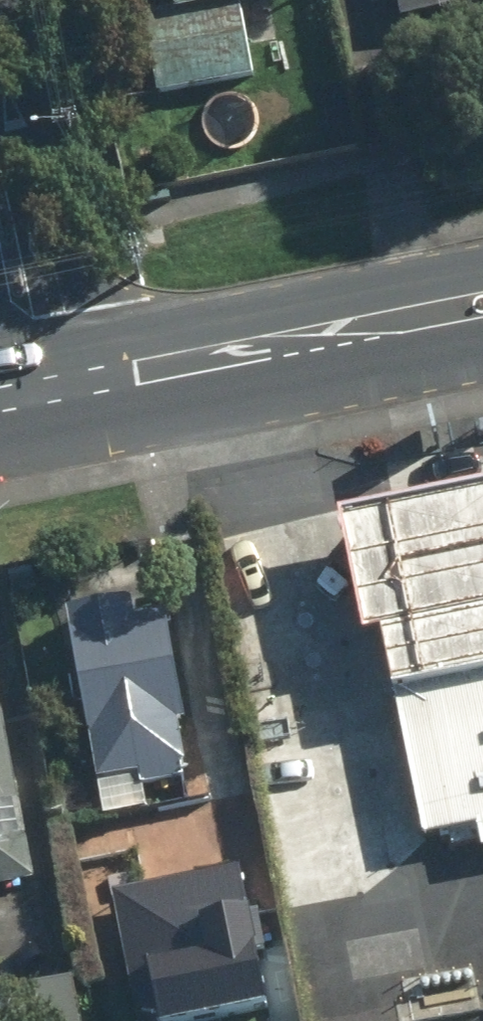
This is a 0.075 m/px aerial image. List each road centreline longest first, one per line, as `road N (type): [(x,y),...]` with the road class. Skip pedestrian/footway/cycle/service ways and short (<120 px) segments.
road 1 (secondary): [(482,313),(46,399)]
road 2 (tertiary): [(0,193),(46,399)]

